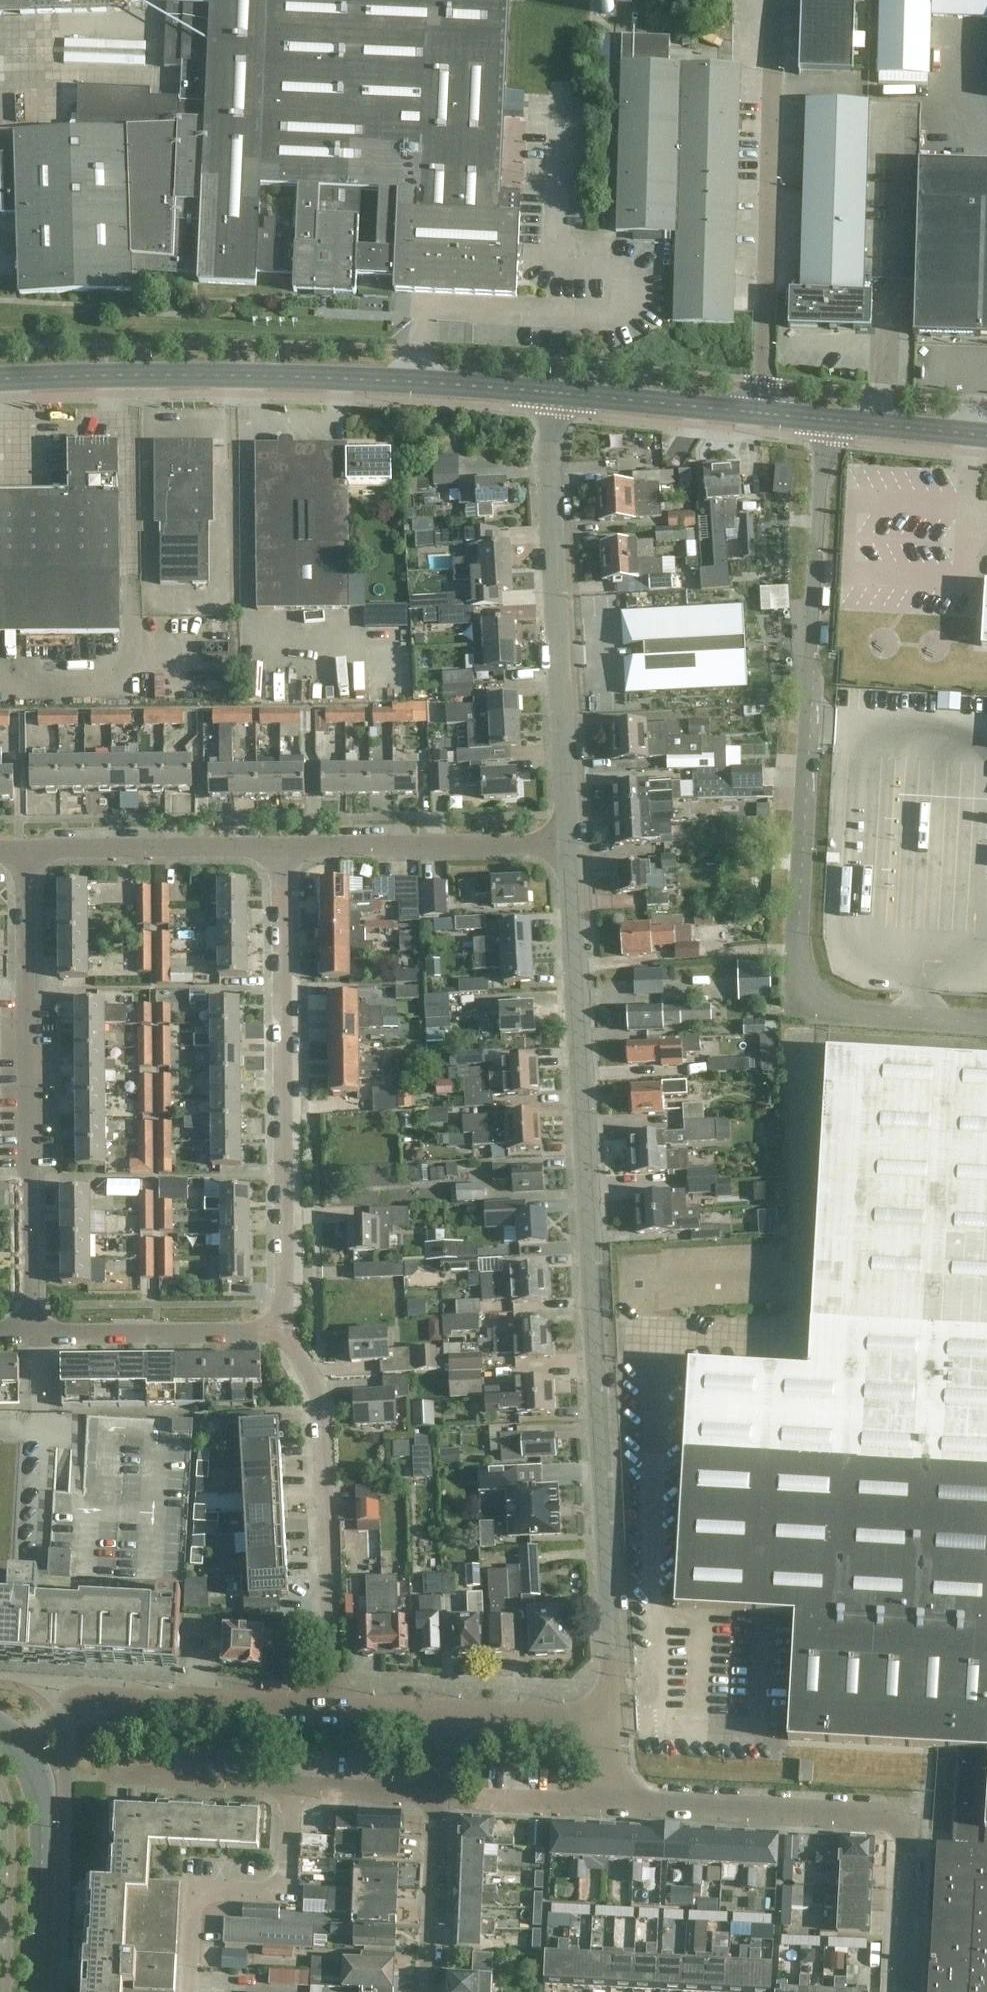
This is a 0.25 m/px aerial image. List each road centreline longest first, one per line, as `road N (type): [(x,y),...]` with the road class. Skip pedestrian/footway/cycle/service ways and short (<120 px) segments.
road 1 (residential): [(610,1721),(568,844)]
road 2 (unclassified): [(986,1024),(820,1011),(804,1000),(795,976),(805,662),(826,419)]
road 3 (tertiary): [(556,393),(321,379),(0,380)]
road 4 (residential): [(276,1333),(287,1305),(281,847)]
road 5 (residential): [(28,1334),(24,849)]
road 6 (residential): [(898,1991),(905,1818),(607,1804)]
road 7 (residential): [(568,844),(556,393)]
road 8 (unclassified): [(761,414),(773,0)]
road 9 (residential): [(326,1710),(323,1410),(313,1379),(276,1333)]
road 10 (residential): [(15,1741),(93,1699),(326,1710)]
road 11 (residential): [(188,1991),(193,1888),(285,1892),(291,1785)]
road 12 (residential): [(568,844),(281,847)]
road 13 (tertiary): [(37,1991),(43,1799),(28,1750),(15,1741)]
road 14 (residential): [(281,847),(24,849)]
road 15 (residential): [(28,1334),(276,1333)]
road 16 (tertiary): [(761,414),(556,393)]
road 17 (residential): [(429,1991),(437,1795)]
road 18 (residential): [(291,1785),(100,1777)]
road 19 (residential): [(444,1717),(610,1721)]
road 20 (tertiary): [(986,437),(826,419)]
road 21 (residential): [(437,1795),(291,1785)]
road 22 (residential): [(607,1804),(482,1799)]

